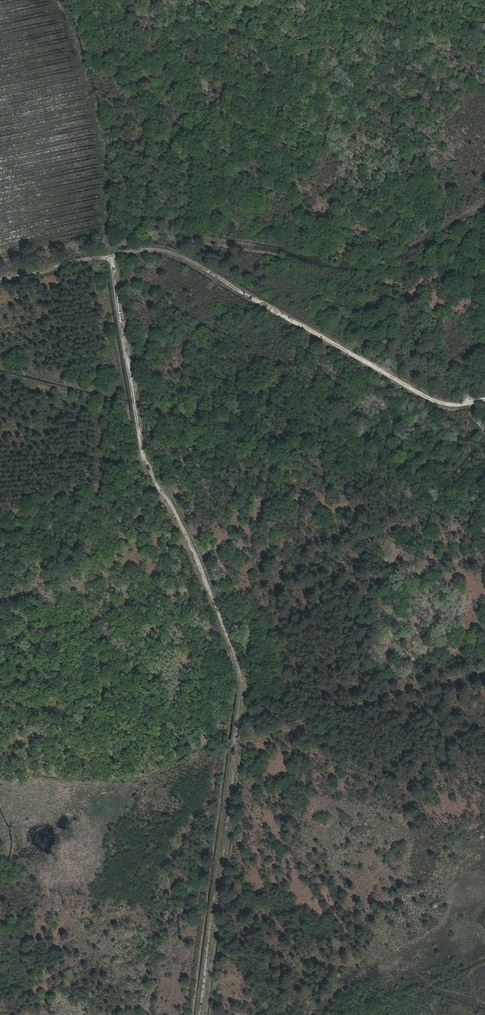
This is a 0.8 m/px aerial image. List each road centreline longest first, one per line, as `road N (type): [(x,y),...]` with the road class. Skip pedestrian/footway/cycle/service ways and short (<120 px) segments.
road 1 (track): [(203,1014),(245,679),(145,454),(116,256)]
road 2 (track): [(0,278),(162,250),(449,404),(484,395)]
road 3 (track): [(484,212),(387,268),(197,242),(168,252)]
road 4 (track): [(237,740),(132,779),(100,777),(53,741),(0,720)]
road 5 (track): [(237,740),(484,671)]

